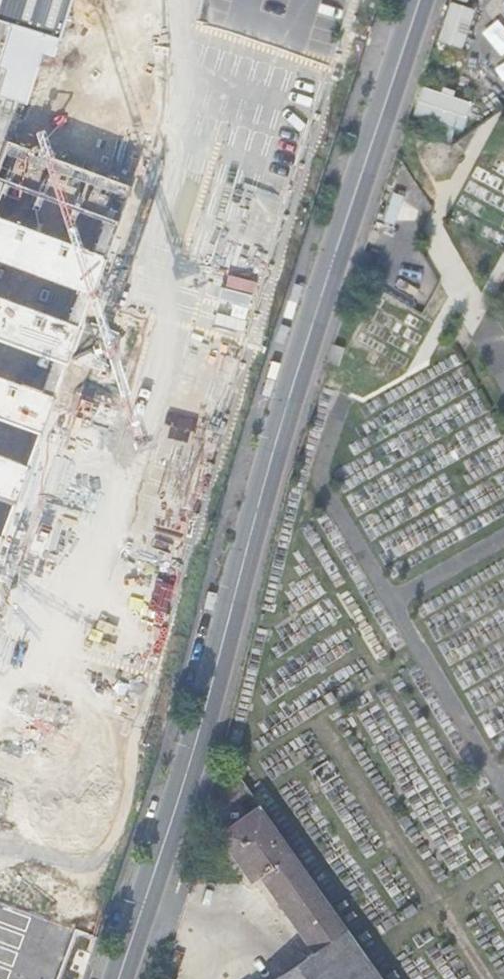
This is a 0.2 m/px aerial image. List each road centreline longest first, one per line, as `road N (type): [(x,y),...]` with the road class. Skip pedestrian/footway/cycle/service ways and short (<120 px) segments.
road 1 (tertiary): [(121,978),(413,0)]

